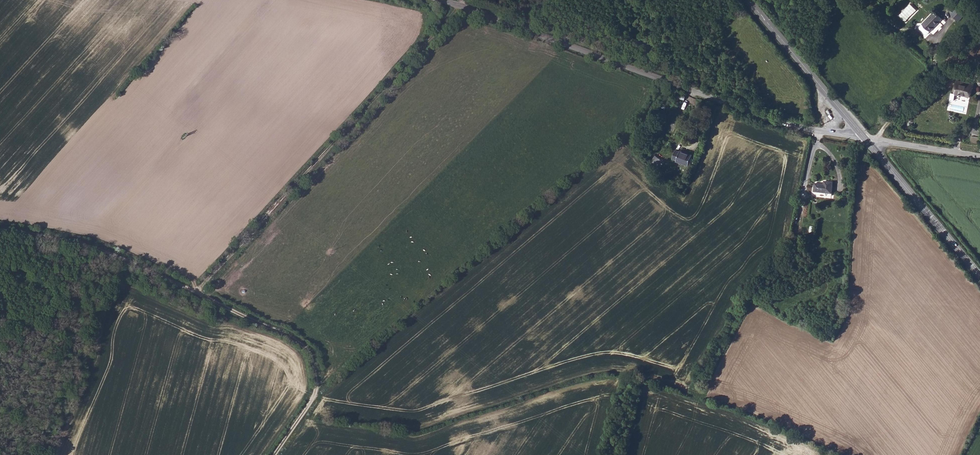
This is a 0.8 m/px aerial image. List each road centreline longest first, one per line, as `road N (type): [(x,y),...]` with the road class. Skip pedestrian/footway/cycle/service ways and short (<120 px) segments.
road 1 (track): [(274,454),(315,391),(301,344),(113,254),(0,230)]
road 2 (unclassified): [(440,0),(770,119),(809,131),(859,131)]
road 3 (secondary): [(748,0),(859,131)]
road 4 (secondary): [(870,145),(979,276)]
road 5 (track): [(880,141),(881,130),(979,24)]

